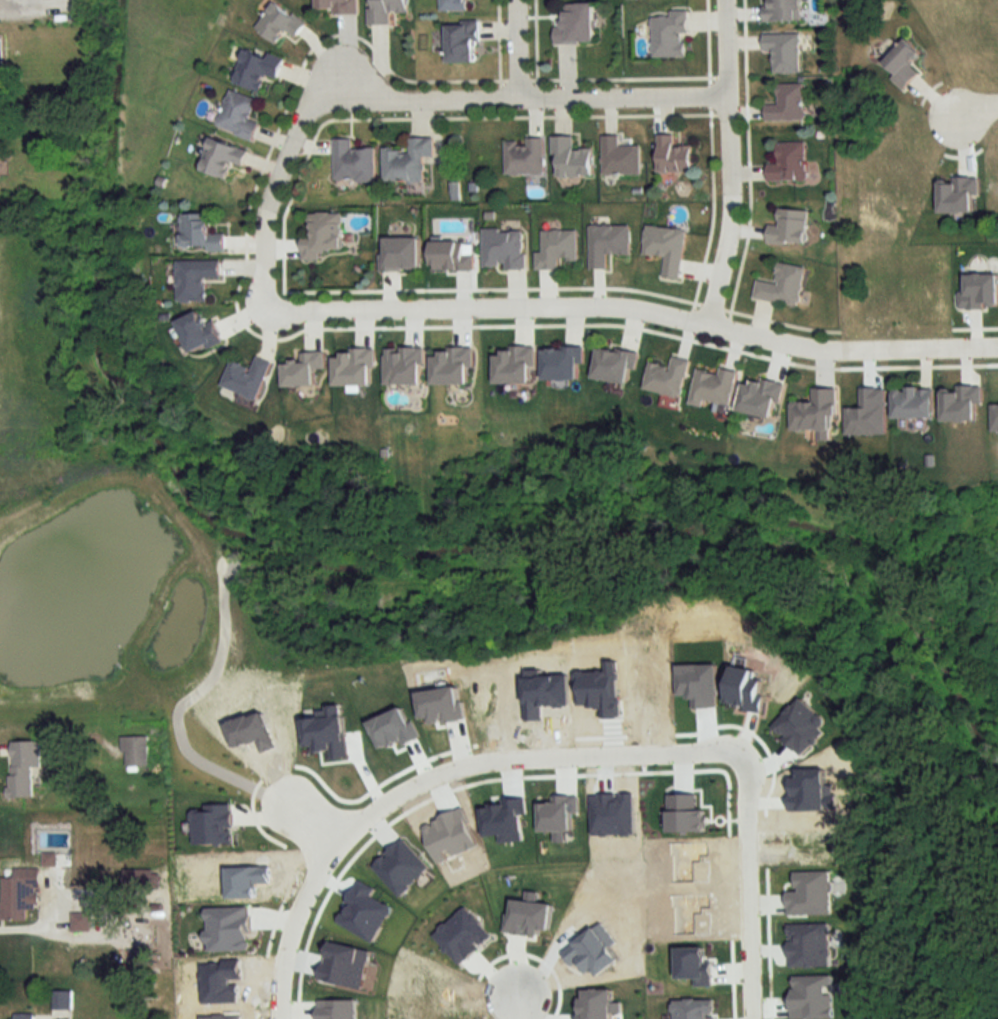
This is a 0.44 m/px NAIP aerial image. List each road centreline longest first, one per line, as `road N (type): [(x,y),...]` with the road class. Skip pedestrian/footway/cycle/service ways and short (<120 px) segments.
road 1 (residential): [(997,346),(825,348),(615,300),(273,309)]
road 2 (residential): [(740,757),(711,749),(525,756),(451,769),(408,789),(348,831),(320,866),(283,960),(279,1018)]
road 3 (residential): [(736,93),(385,101),(340,87),(310,108)]
road 4 (residential): [(733,0),(737,123),(707,320)]
road 5 (residential): [(753,1018),(747,776),(740,757)]
road 6 (residential): [(310,108),(269,210),(263,297),(273,309)]

